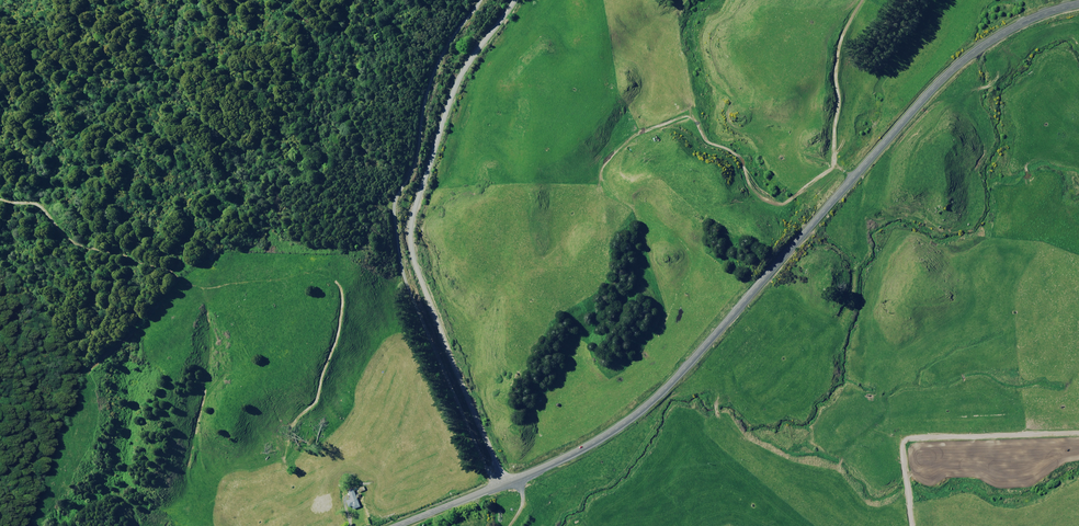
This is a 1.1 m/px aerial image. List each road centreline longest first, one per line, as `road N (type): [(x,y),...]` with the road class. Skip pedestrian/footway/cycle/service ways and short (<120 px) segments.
road 1 (primary): [(1078,4),(972,51),(910,108),(666,388),(603,438),(506,483)]
road 2 (unclassified): [(511,0),(443,108),(402,219),(403,262),(506,483)]
road 3 (track): [(913,525),(902,450),(911,438),(1078,433)]

